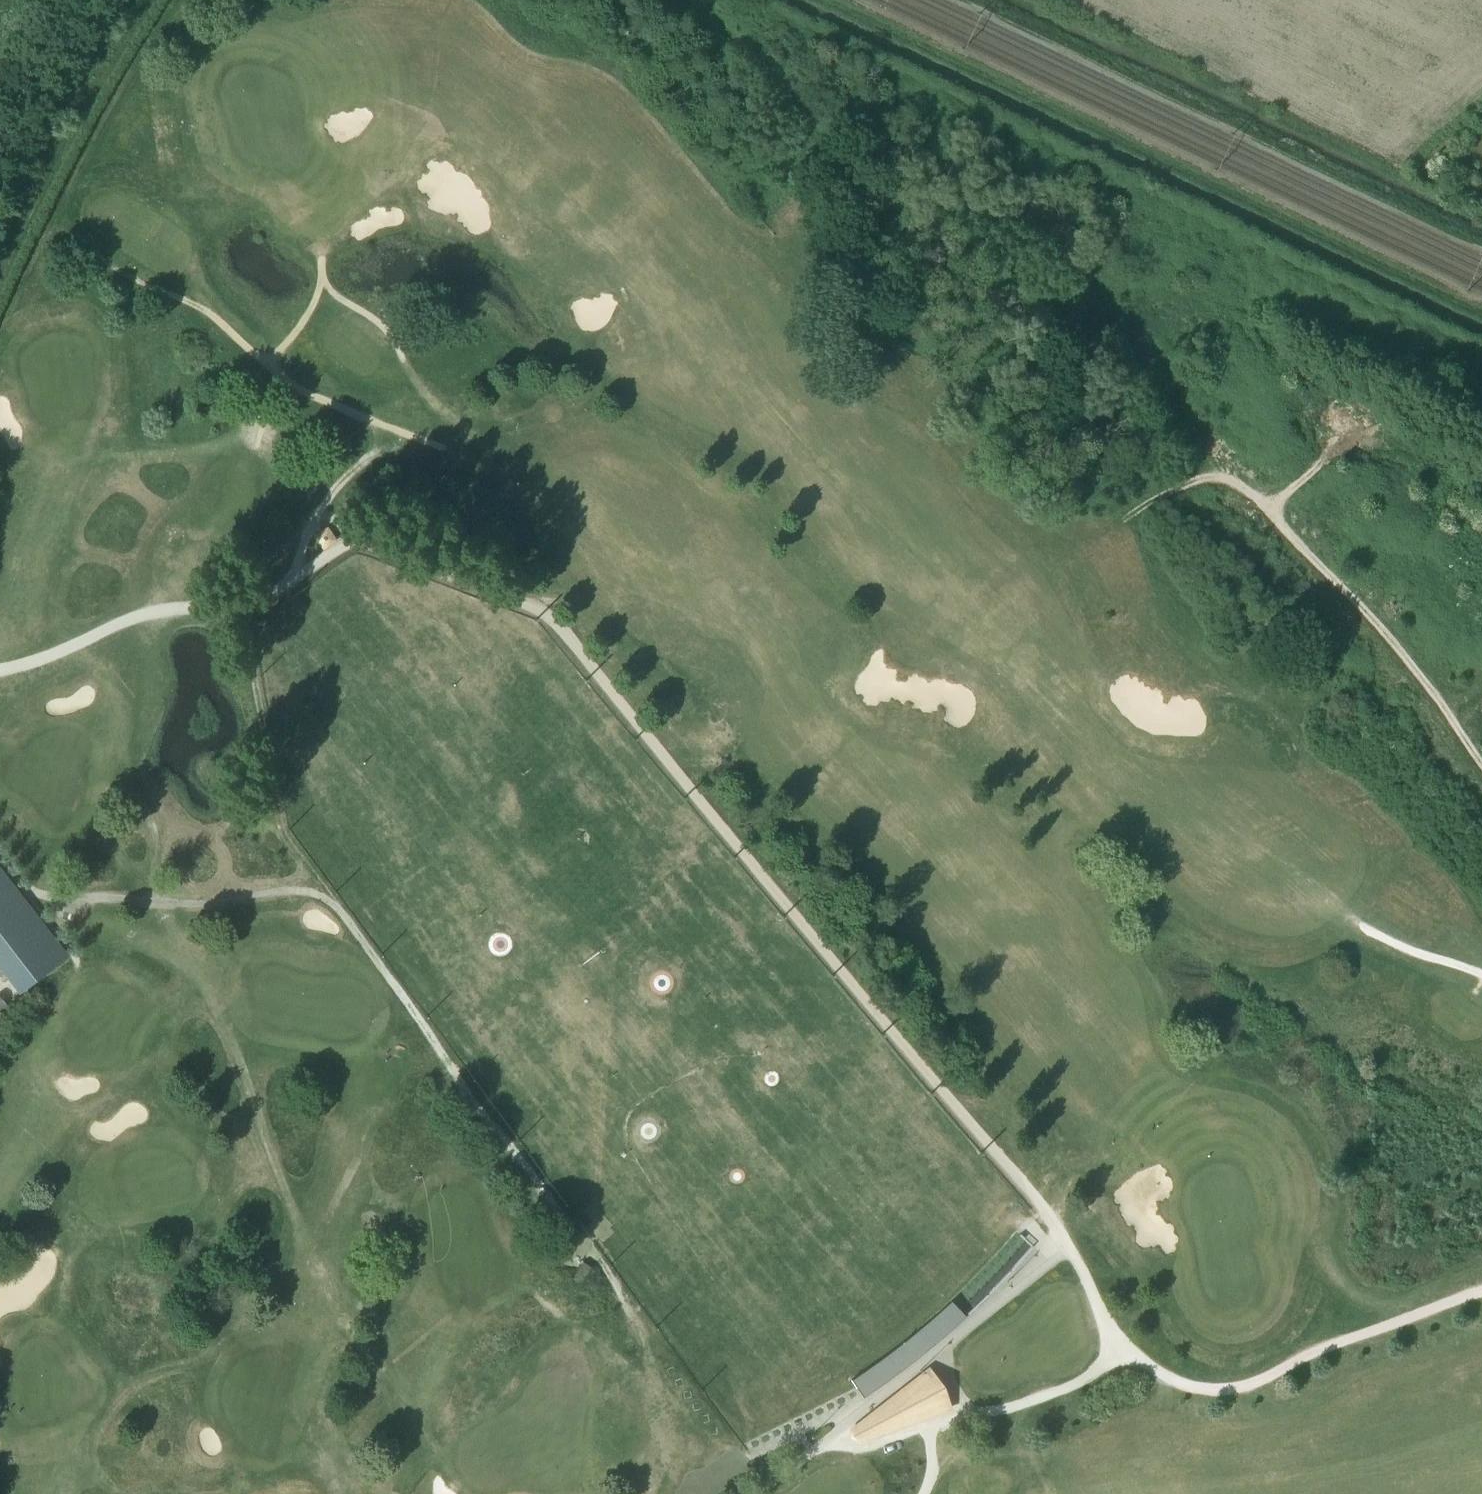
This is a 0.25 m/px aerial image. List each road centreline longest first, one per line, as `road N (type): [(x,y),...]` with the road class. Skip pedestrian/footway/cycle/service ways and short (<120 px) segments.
road 1 (unclassified): [(0,153),(84,0)]

